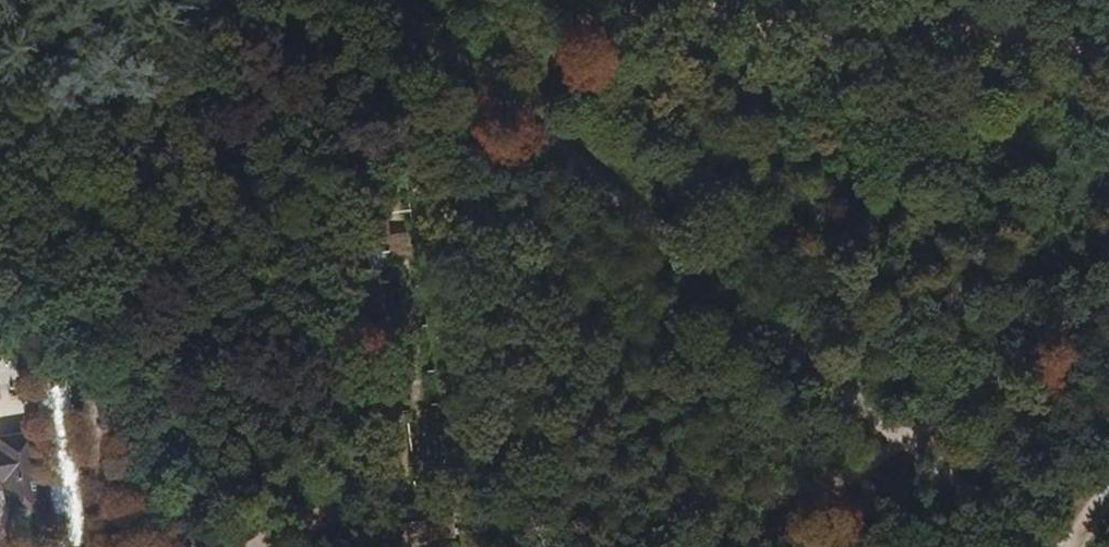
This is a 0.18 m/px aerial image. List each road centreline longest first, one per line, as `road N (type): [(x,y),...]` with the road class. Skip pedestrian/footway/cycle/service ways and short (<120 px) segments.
road 1 (track): [(377,0),(1032,546)]
road 2 (track): [(1108,300),(748,546)]

